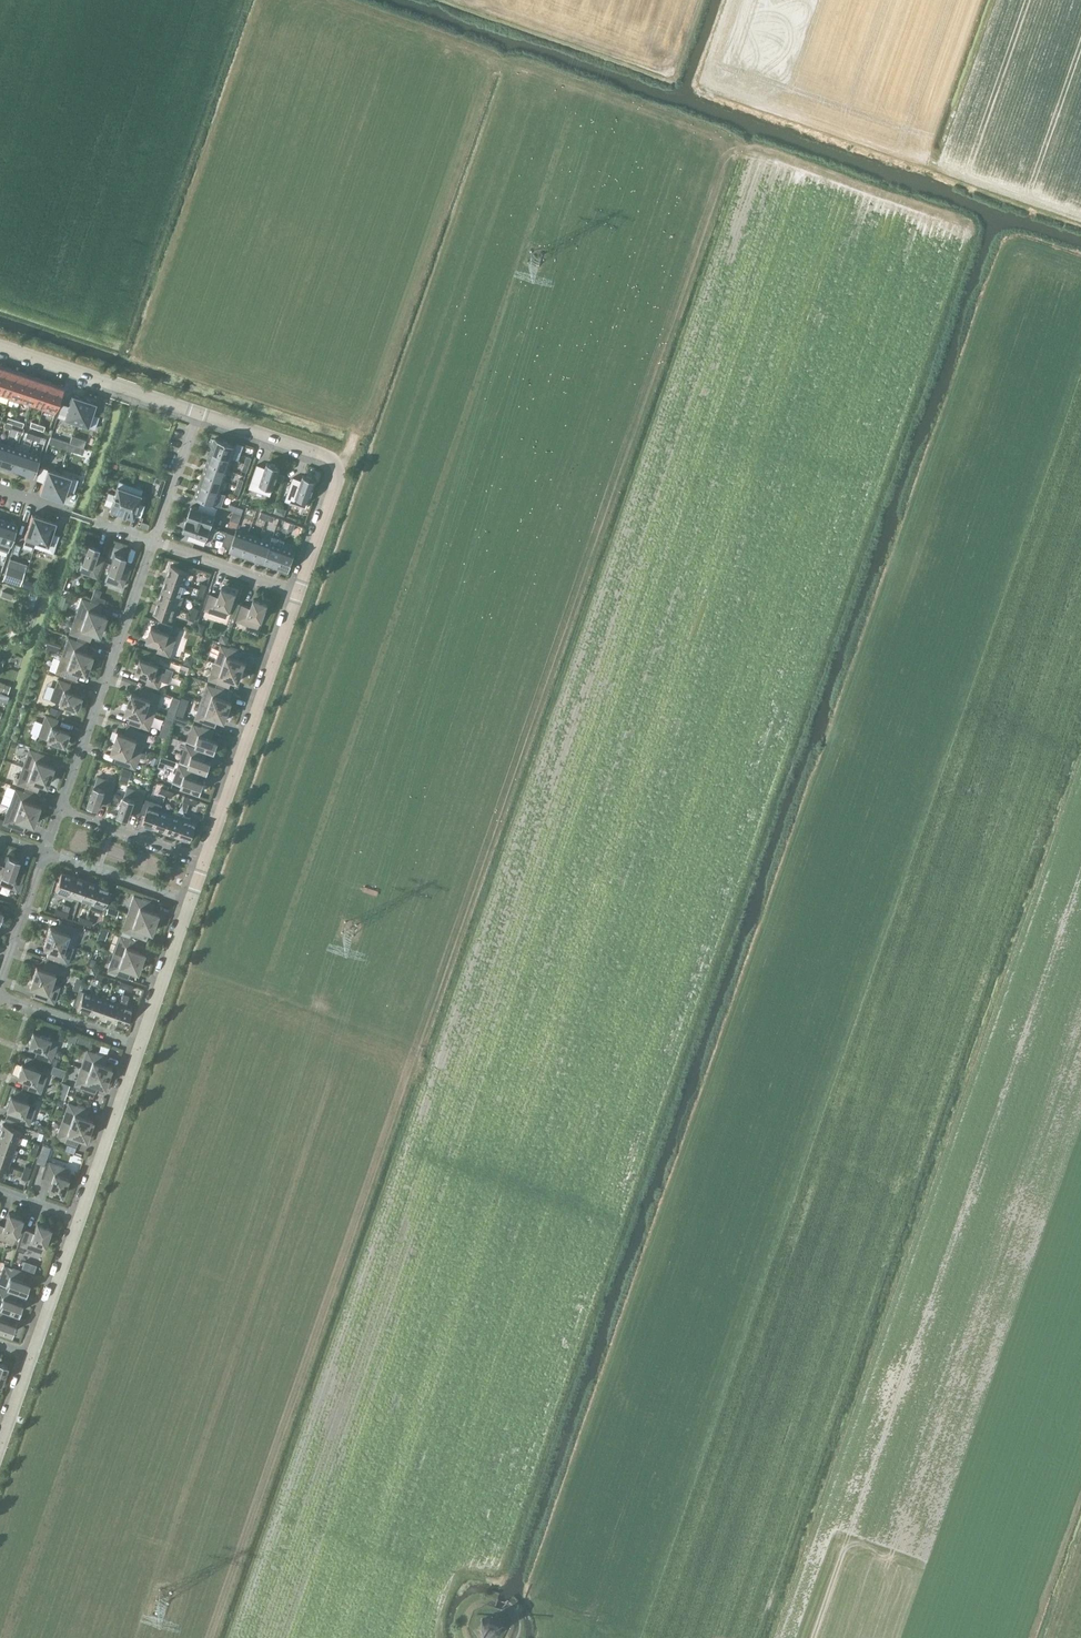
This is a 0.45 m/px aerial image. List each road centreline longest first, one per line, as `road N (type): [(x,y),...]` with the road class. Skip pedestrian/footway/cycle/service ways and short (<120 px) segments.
road 1 (residential): [(205,860),(300,594)]
road 2 (residential): [(154,542),(61,808)]
road 3 (residential): [(198,413),(0,346)]
road 4 (residential): [(80,1219),(141,1047)]
road 5 (residential): [(191,904),(45,852)]
road 6 (residential): [(300,594),(154,542)]
road 7 (residential): [(339,470),(327,457),(198,413)]
road 8 (residential): [(61,808),(205,860)]
road 9 (residential): [(141,1047),(191,904)]
road 10 (residential): [(0,997),(141,1047)]
road 11 (residential): [(32,1355),(80,1219)]
road 12 (residential): [(45,852),(0,987)]
road 13 (residential): [(198,413),(154,542)]
road 14 (residential): [(339,470),(300,594)]

